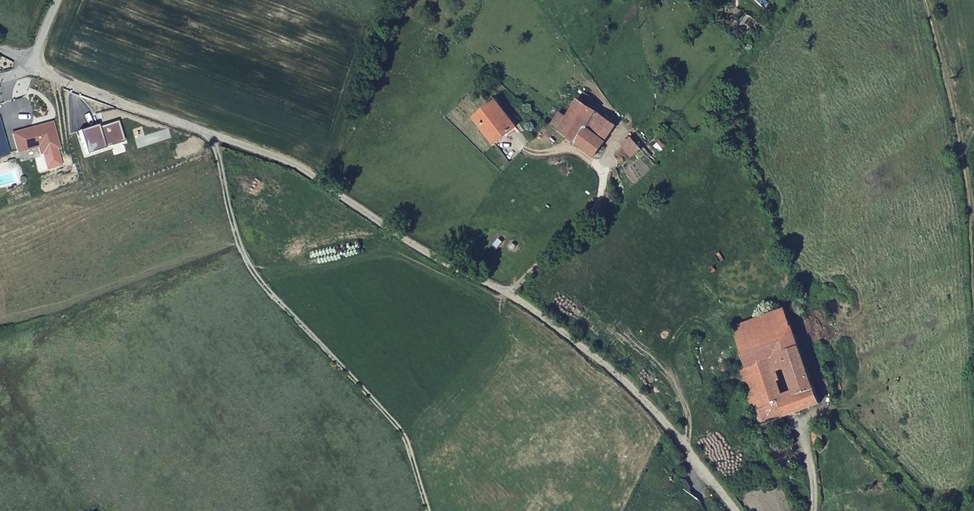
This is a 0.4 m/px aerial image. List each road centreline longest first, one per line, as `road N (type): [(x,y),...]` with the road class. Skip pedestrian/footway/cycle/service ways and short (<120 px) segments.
road 1 (unclassified): [(736,510),(616,375),(515,300),(396,236),(290,164),(31,64)]
road 2 (track): [(928,0),(967,174),(973,284)]
road 3 (track): [(928,510),(842,420),(831,415),(805,424)]

